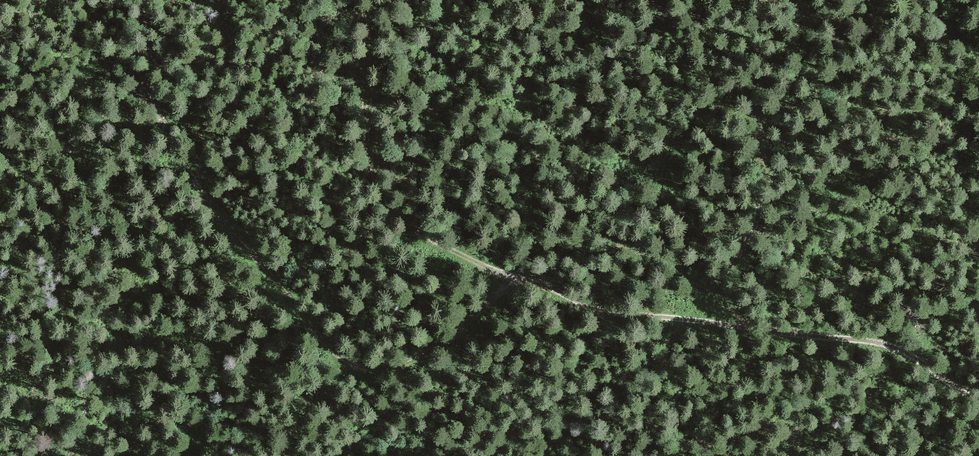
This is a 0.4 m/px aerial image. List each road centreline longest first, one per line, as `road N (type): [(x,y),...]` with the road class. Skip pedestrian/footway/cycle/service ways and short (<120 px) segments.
road 1 (track): [(381,168),(422,215),(572,286),(836,330),(905,353),(978,394)]
road 2 (track): [(149,0),(156,83),(218,215),(351,350),(422,341),(506,260)]

